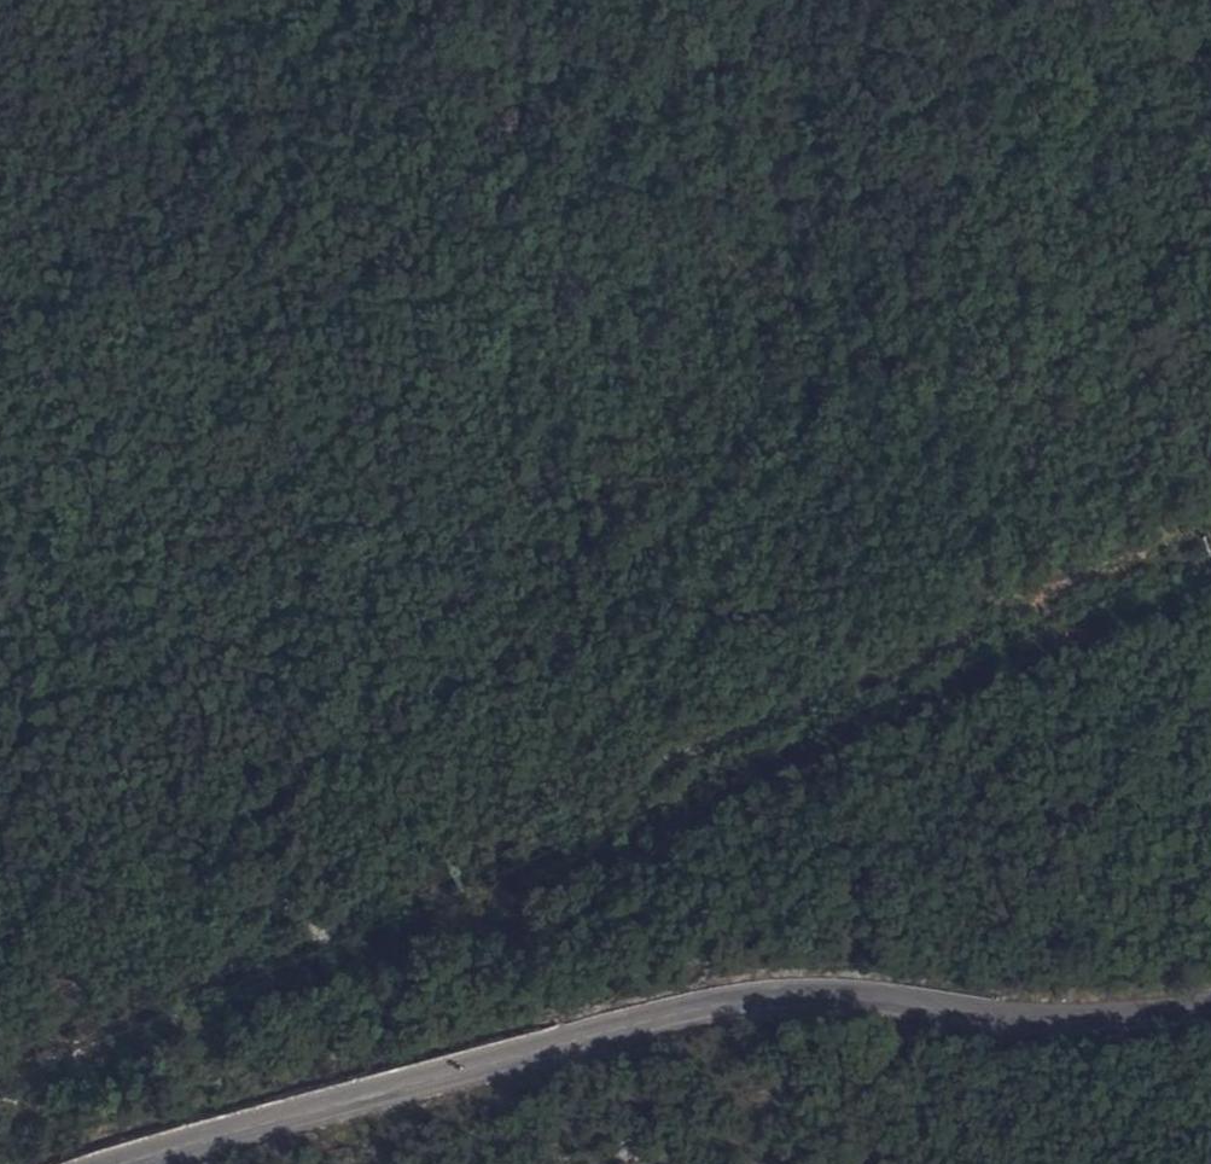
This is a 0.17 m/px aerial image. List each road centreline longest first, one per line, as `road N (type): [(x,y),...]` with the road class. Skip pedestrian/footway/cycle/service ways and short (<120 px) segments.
road 1 (secondary): [(1210,1002),(1054,1023),(914,1000),(792,993),(684,1014),(137,1163)]

